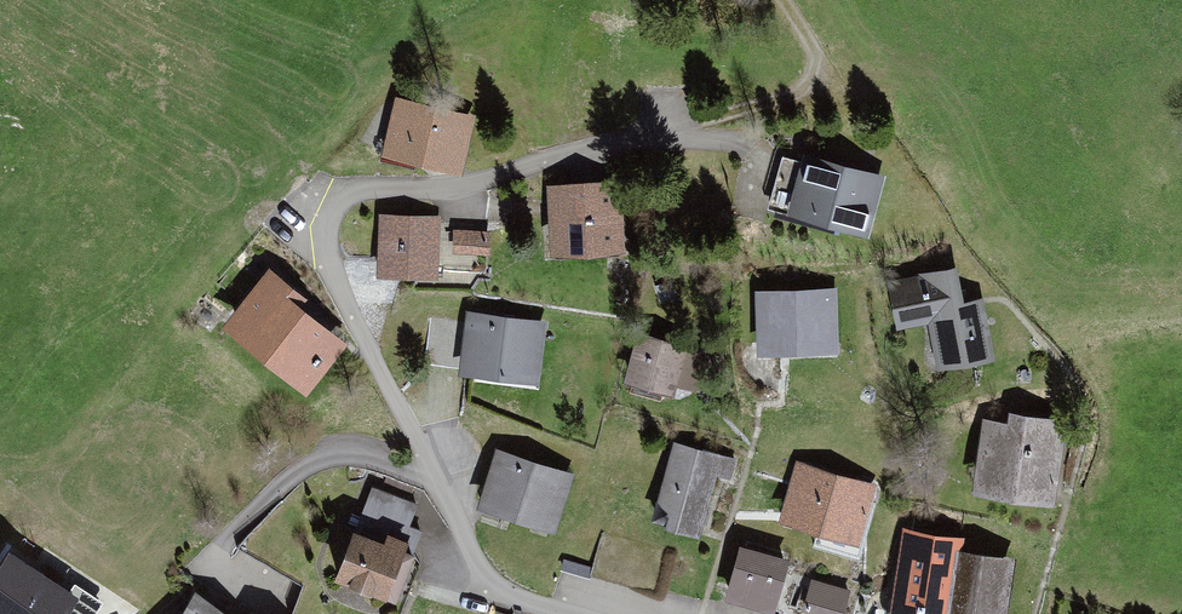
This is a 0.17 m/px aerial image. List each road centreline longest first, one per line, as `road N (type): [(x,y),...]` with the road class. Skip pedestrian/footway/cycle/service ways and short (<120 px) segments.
road 1 (residential): [(564,613),(511,596),(478,564),(342,296),(322,244),(324,219),(341,194),(451,189),(661,135),(726,144)]

